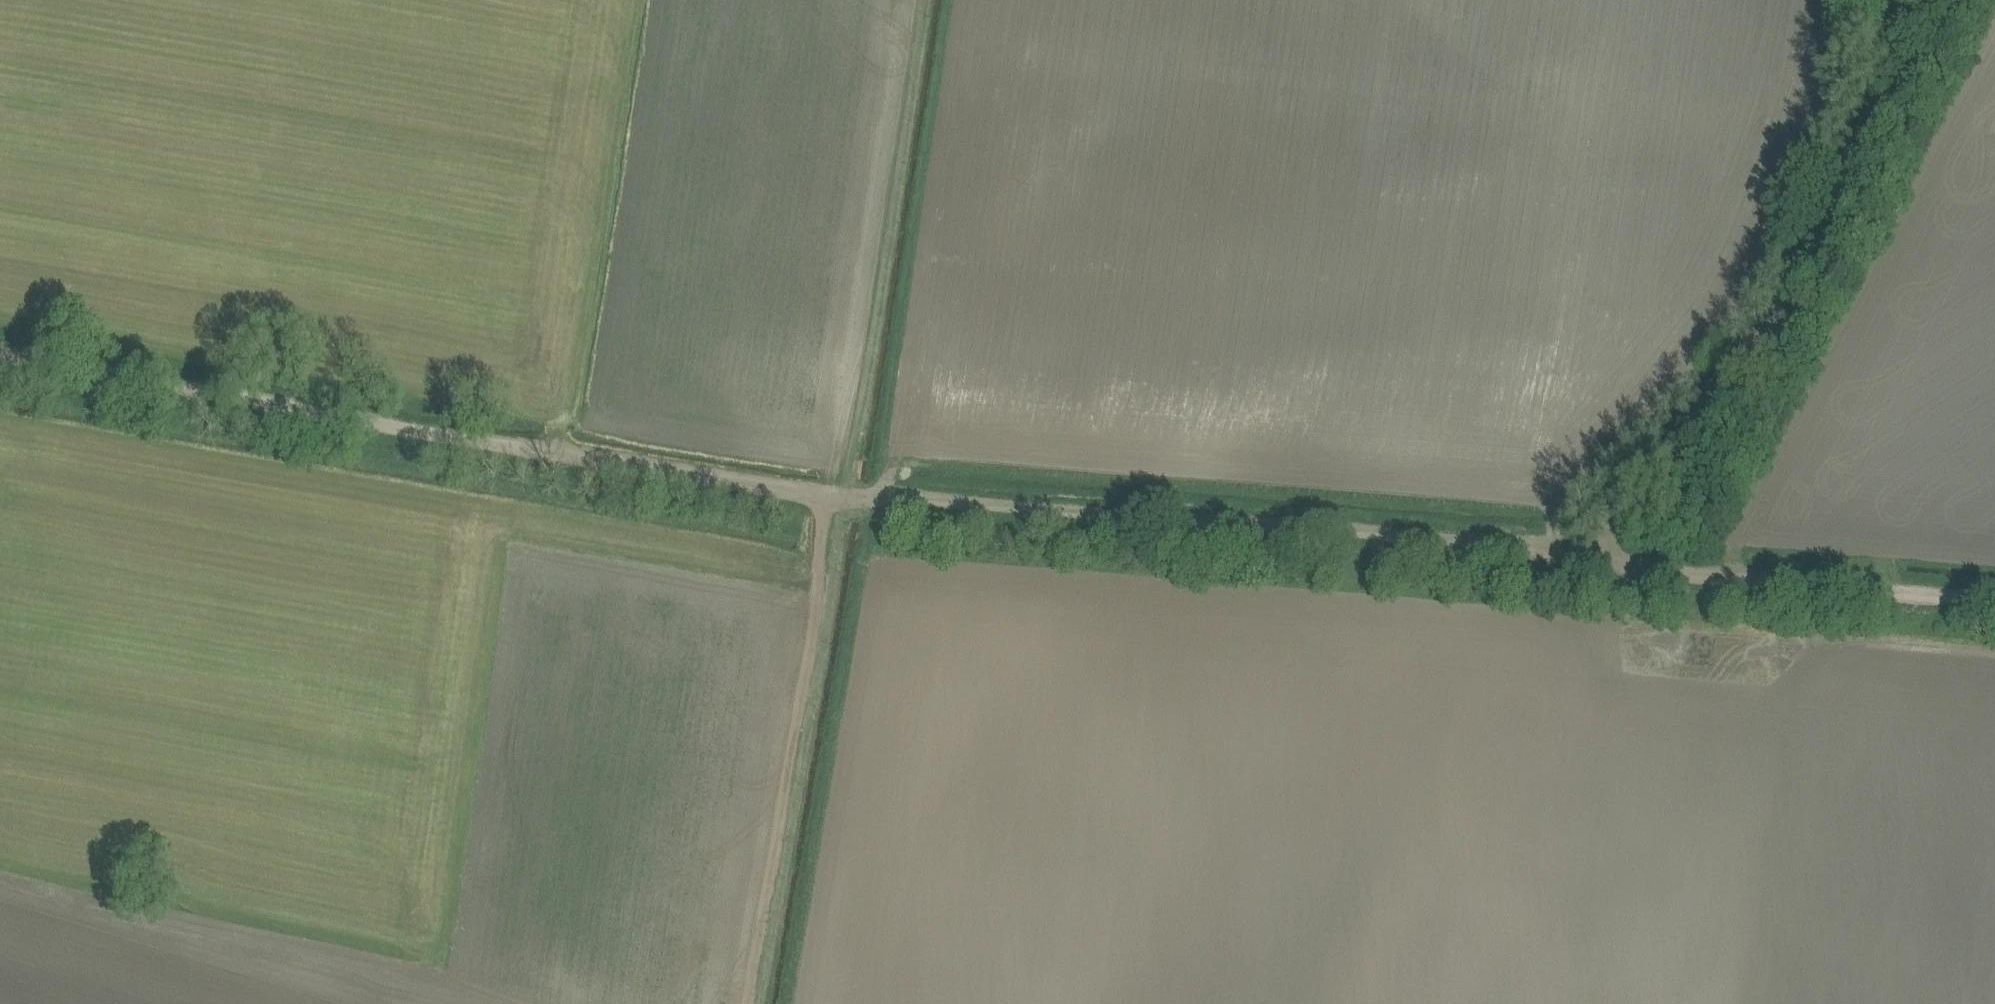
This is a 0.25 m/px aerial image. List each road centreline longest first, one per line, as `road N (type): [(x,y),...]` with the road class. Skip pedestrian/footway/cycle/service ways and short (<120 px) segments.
road 1 (track): [(1605,557),(1358,528),(841,501),(0,350)]
road 2 (track): [(750,1003),(861,385),(918,0)]
road 3 (track): [(1605,557),(1619,513),(1778,301),(1806,248),(1899,0)]
road 4 (track): [(1994,598),(1642,569),(1605,557)]

